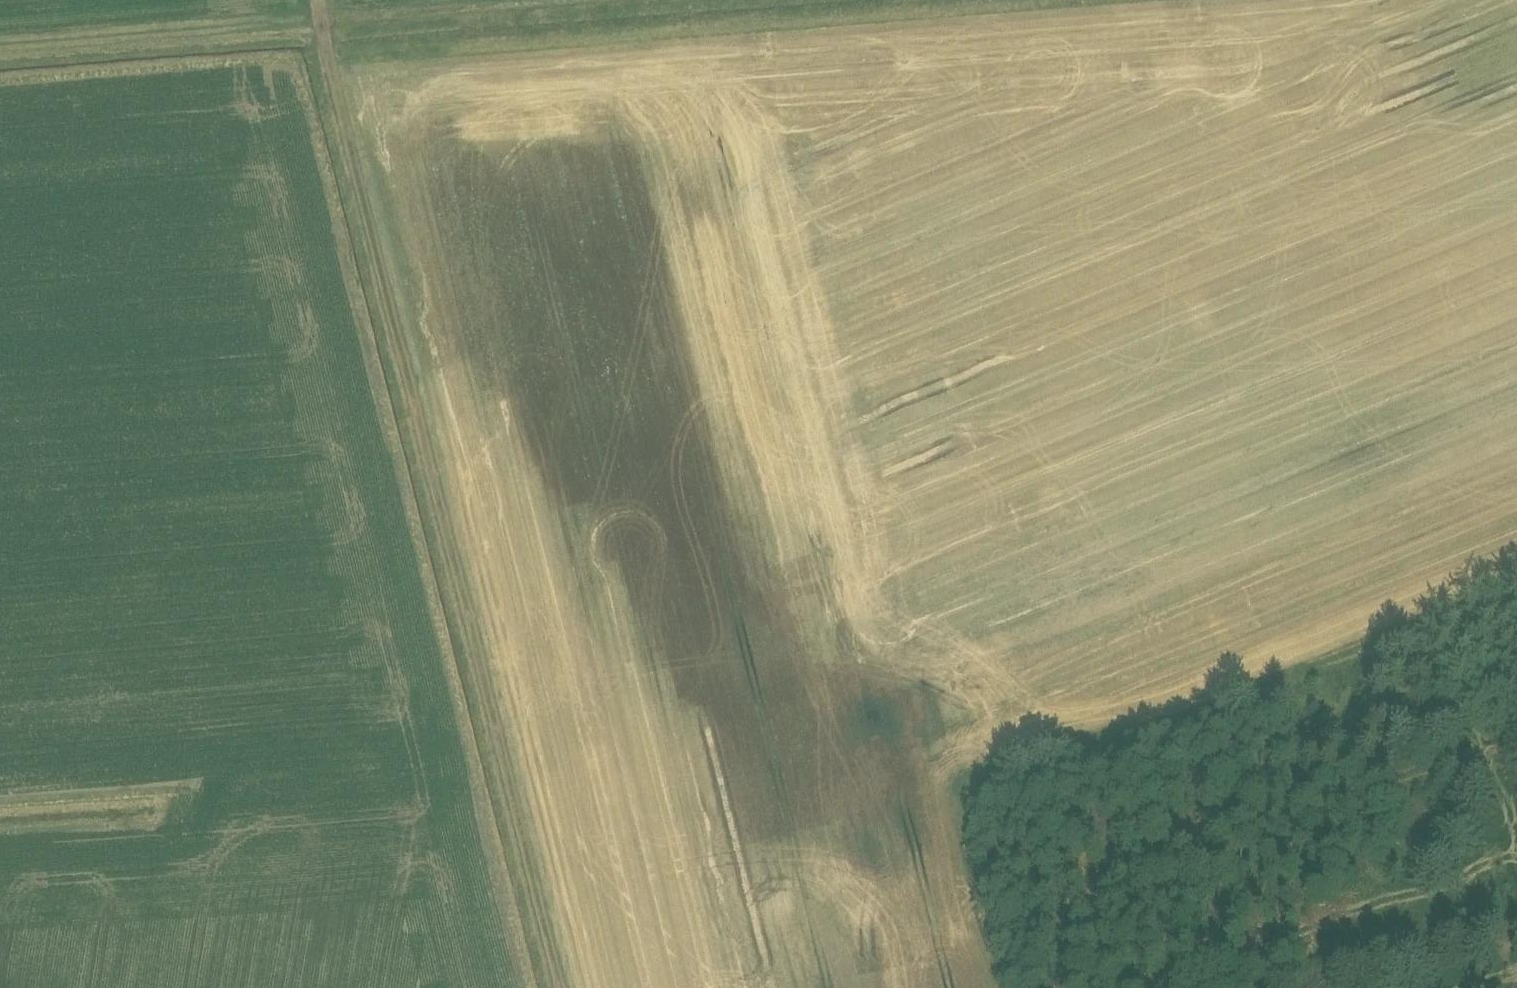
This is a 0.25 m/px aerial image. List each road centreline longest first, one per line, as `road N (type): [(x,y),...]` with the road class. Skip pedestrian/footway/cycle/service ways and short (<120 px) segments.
road 1 (track): [(561,987),(314,0)]

